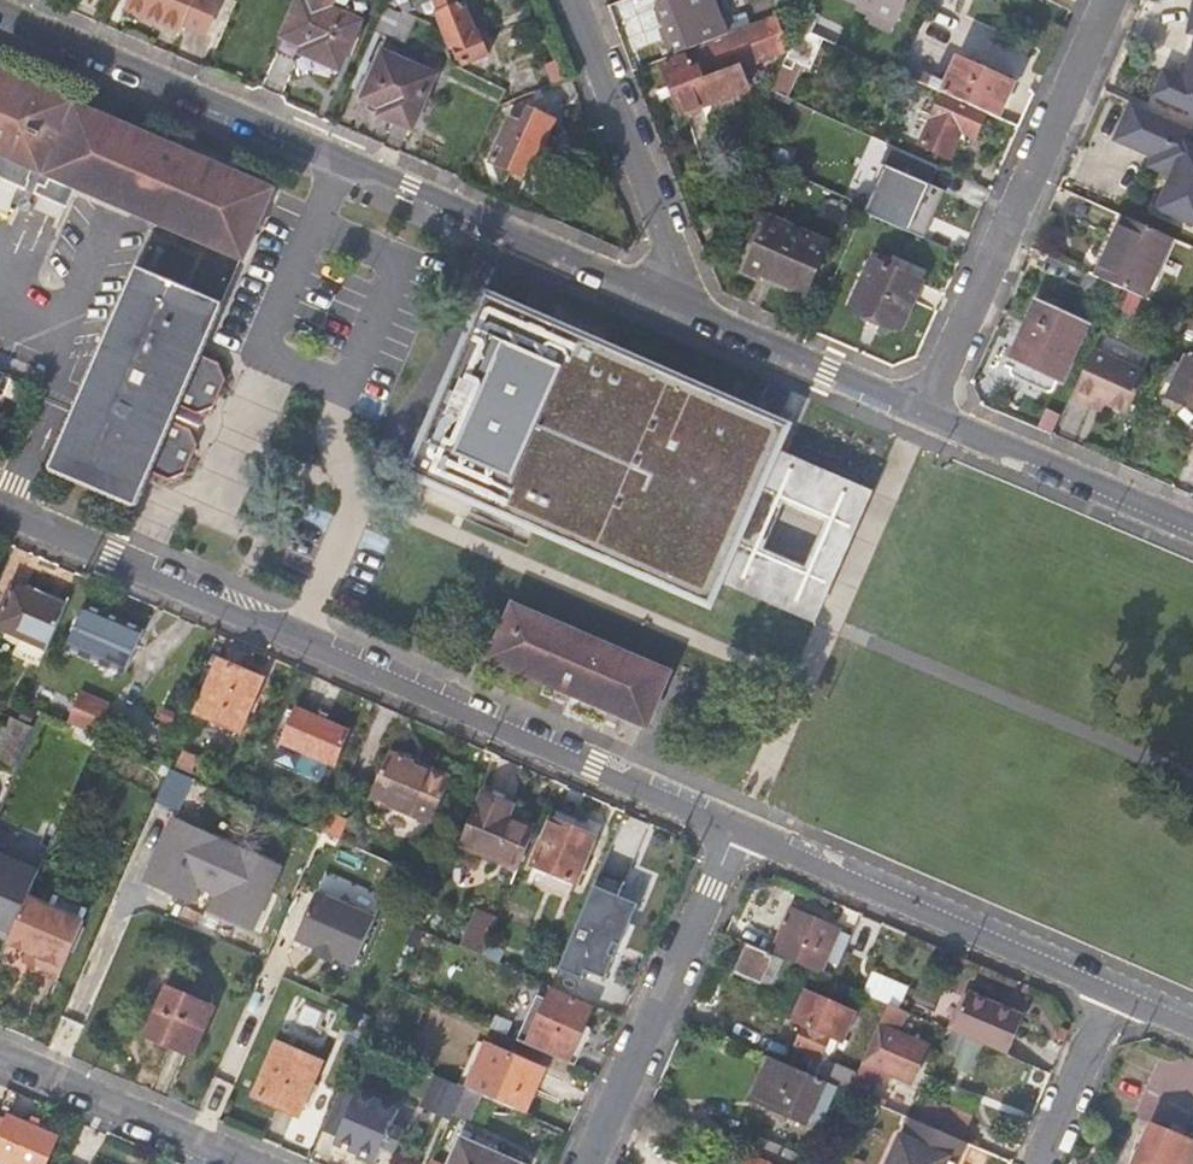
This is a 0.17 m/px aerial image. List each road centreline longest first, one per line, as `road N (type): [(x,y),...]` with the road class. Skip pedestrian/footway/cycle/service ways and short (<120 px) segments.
road 1 (residential): [(0,508),(740,829)]
road 2 (residential): [(670,302),(0,11)]
road 3 (residential): [(924,410),(1109,0)]
road 4 (residential): [(740,829),(1113,991)]
road 5 (residential): [(587,1163),(740,829)]
road 6 (residential): [(575,0),(666,233),(670,302)]
road 7 (residential): [(1192,526),(924,410)]
road 8 (residential): [(0,1054),(255,1163)]
road 9 (residential): [(924,410),(670,302)]
road 10 (residential): [(1038,1163),(1113,991)]

